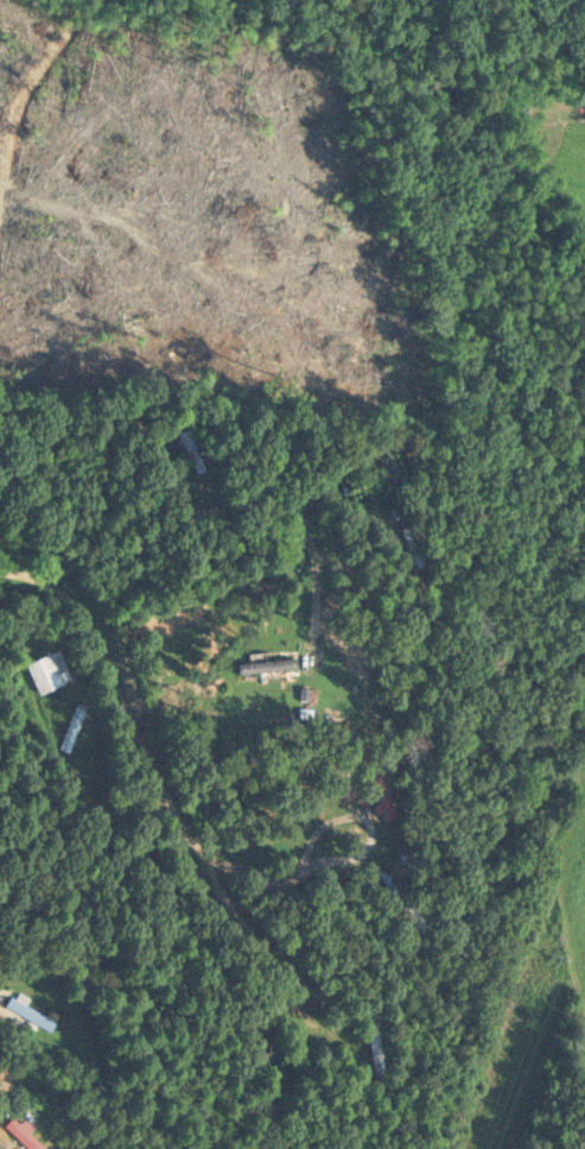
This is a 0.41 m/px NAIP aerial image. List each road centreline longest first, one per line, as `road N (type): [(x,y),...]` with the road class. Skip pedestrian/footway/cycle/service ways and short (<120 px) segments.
road 1 (residential): [(0,566),(46,576),(80,602),(211,895),(292,1011)]

